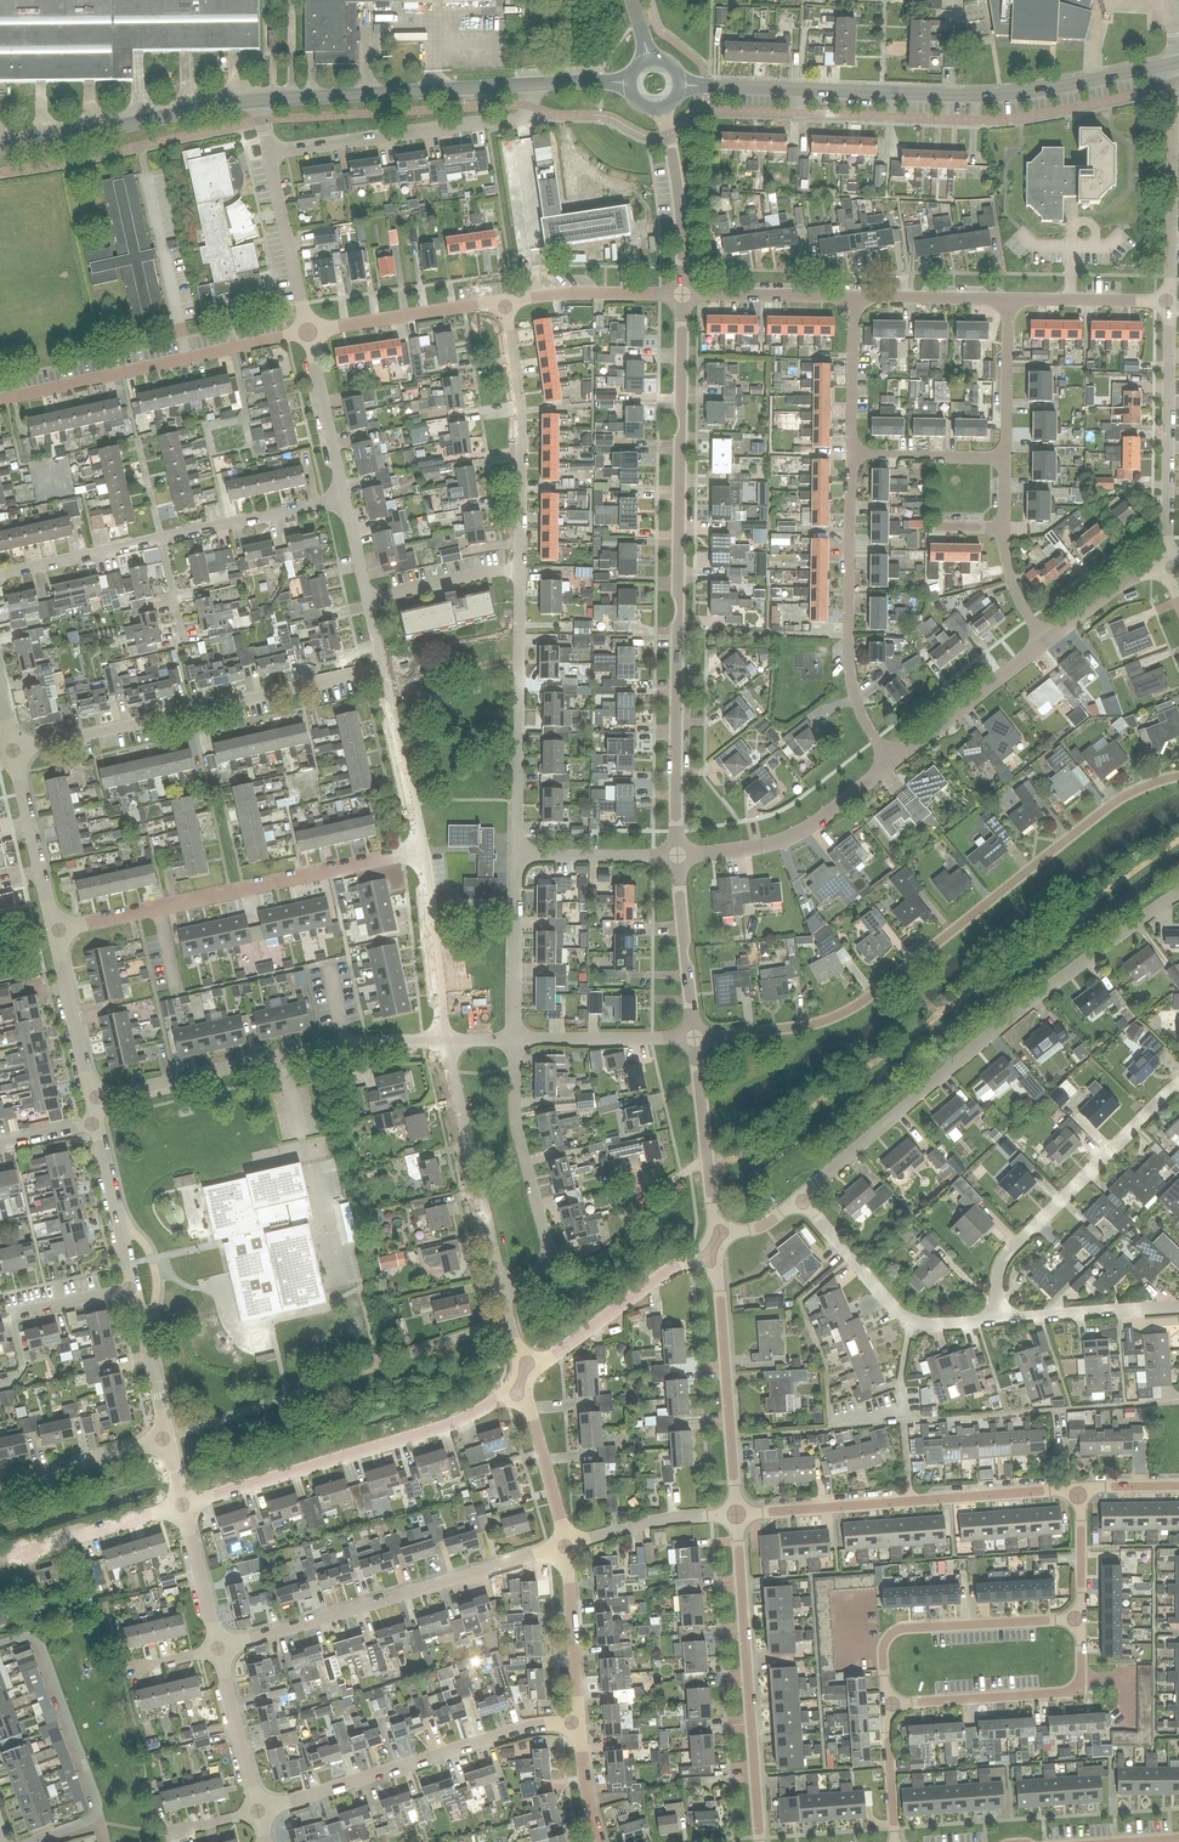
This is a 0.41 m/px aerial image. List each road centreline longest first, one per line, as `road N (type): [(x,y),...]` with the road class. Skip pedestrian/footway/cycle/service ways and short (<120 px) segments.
road 1 (residential): [(696,1039),(805,1025),(847,1010),(1125,796),(1178,775)]
road 2 (unclassified): [(677,855),(682,297)]
road 3 (tertiary): [(681,85),(991,91),(1174,64)]
road 4 (residential): [(802,1197),(959,1059),(1178,893)]
road 5 (residential): [(52,926),(418,850)]
road 6 (residential): [(13,753),(374,662)]
road 7 (residential): [(182,1505),(434,1431),(522,1381)]
road 8 (residential): [(217,1648),(564,1543)]
road 9 (residential): [(92,1099),(301,1052),(442,1042)]
road 10 (residential): [(736,1511),(1080,1489)]
road 11 (residential): [(257,1812),(522,1729),(579,1723)]
road 12 (unclassified): [(757,1841),(736,1511)]
road 13 (residential): [(893,760),(862,719),(849,679),(850,453)]
road 14 (residential): [(0,400),(307,331)]
road 15 (residential): [(996,1320),(1004,1256),(1178,1086)]
road 16 (residential): [(514,852),(521,565)]
road 17 (residential): [(501,1293),(542,1266),(545,1244),(516,1117),(514,1041)]
road 18 (residential): [(885,1704),(1081,1692),(1081,1617)]
road 19 (tertiary): [(259,101),(529,86)]
road 20 (unclassified): [(736,1511),(716,1244)]
road 21 (residential): [(521,565),(523,410),(506,302)]
road 22 (tertiary): [(0,147),(259,101)]
road 23 (residential): [(885,1704),(884,1646),(904,1627),(1081,1617)]
road 24 (residential): [(1168,565),(1168,304)]
road 25 (residential): [(501,1293),(442,1042)]
road 26 (residential): [(269,153),(521,116)]
road 27 (residential): [(996,1320),(932,1324),(897,1312),(802,1197)]
road 28 (residential): [(677,855),(786,840),(893,760)]
road 29 (residential): [(1168,304),(1174,64)]
road 30 (residential): [(522,1381),(664,1273),(716,1244)]
road 31 (residential): [(99,1821),(39,1642),(27,1635),(0,1644)]
road 32 (unclassified): [(716,1244),(696,1039)]
road 33 (residential): [(307,331),(506,302)]
road 34 (residential): [(442,1042),(418,850)]
road 35 (residential): [(893,760),(1046,642)]
road 36 (residential): [(418,850),(374,662)]
road 37 (unclassified): [(682,297),(678,179),(661,109)]
road 38 (residential): [(514,1041),(514,852)]
road 39 (residential): [(160,537),(342,495)]
road 40 (residential): [(4,1559),(182,1505)]
road 41 (unclassified): [(696,1039),(677,855)]
road 42 (residential): [(1178,1306),(996,1320)]
road 43 (residential): [(514,1041),(696,1039)]
road 44 (residential): [(307,331),(269,153)]
road 45 (residential): [(579,1723),(564,1543)]
road 46 (residential): [(92,1099),(52,926)]
road 47 (residential): [(52,926),(13,753)]
road 48 (residential): [(506,302),(577,292),(682,297)]
road 49 (residential): [(0,1494),(167,1438)]
road 50 (residential): [(564,1543),(736,1511)]
road 51 (residential): [(682,297),(855,298)]
road 52 (residential): [(134,1288),(97,1122)]
road 53 (residential): [(257,1812),(217,1648)]
road 54 (residential): [(342,495),(307,331)]
road 55 (residential): [(564,1543),(522,1381)]
road 56 (residential): [(0,575),(160,537)]
road 57 (residential): [(514,852),(677,855)]
road 58 (residential): [(366,605),(521,565)]
road 59 (residential): [(850,453),(855,298)]
road 60 (residential): [(855,298),(1009,302)]
road 61 (residential): [(167,1438),(134,1288)]
road 62 (residential): [(1002,455),(1009,302)]
road 63 (residential): [(1002,455),(850,453)]
road 64 (residential): [(217,1648),(182,1505)]
road 65 (residential): [(1046,642),(1139,570),(1168,565)]
road 66 (residential): [(894,1841),(885,1704)]
road 67 (residential): [(1081,1617),(1080,1489)]
road 68 (unclassified): [(11,1316),(134,1288)]
road 69 (residential): [(1046,642),(1016,594),(1002,527)]
road 70 (residential): [(600,1841),(579,1723)]

